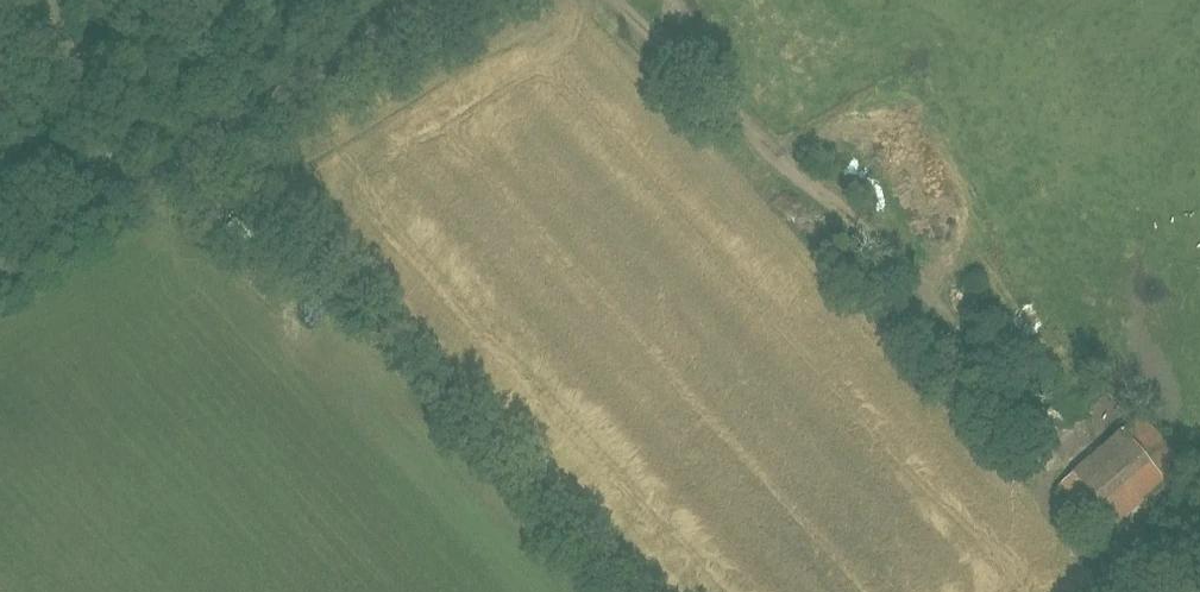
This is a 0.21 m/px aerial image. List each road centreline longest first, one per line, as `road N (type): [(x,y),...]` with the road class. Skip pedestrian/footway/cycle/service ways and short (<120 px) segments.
road 1 (unclassified): [(0,272),(441,0)]

